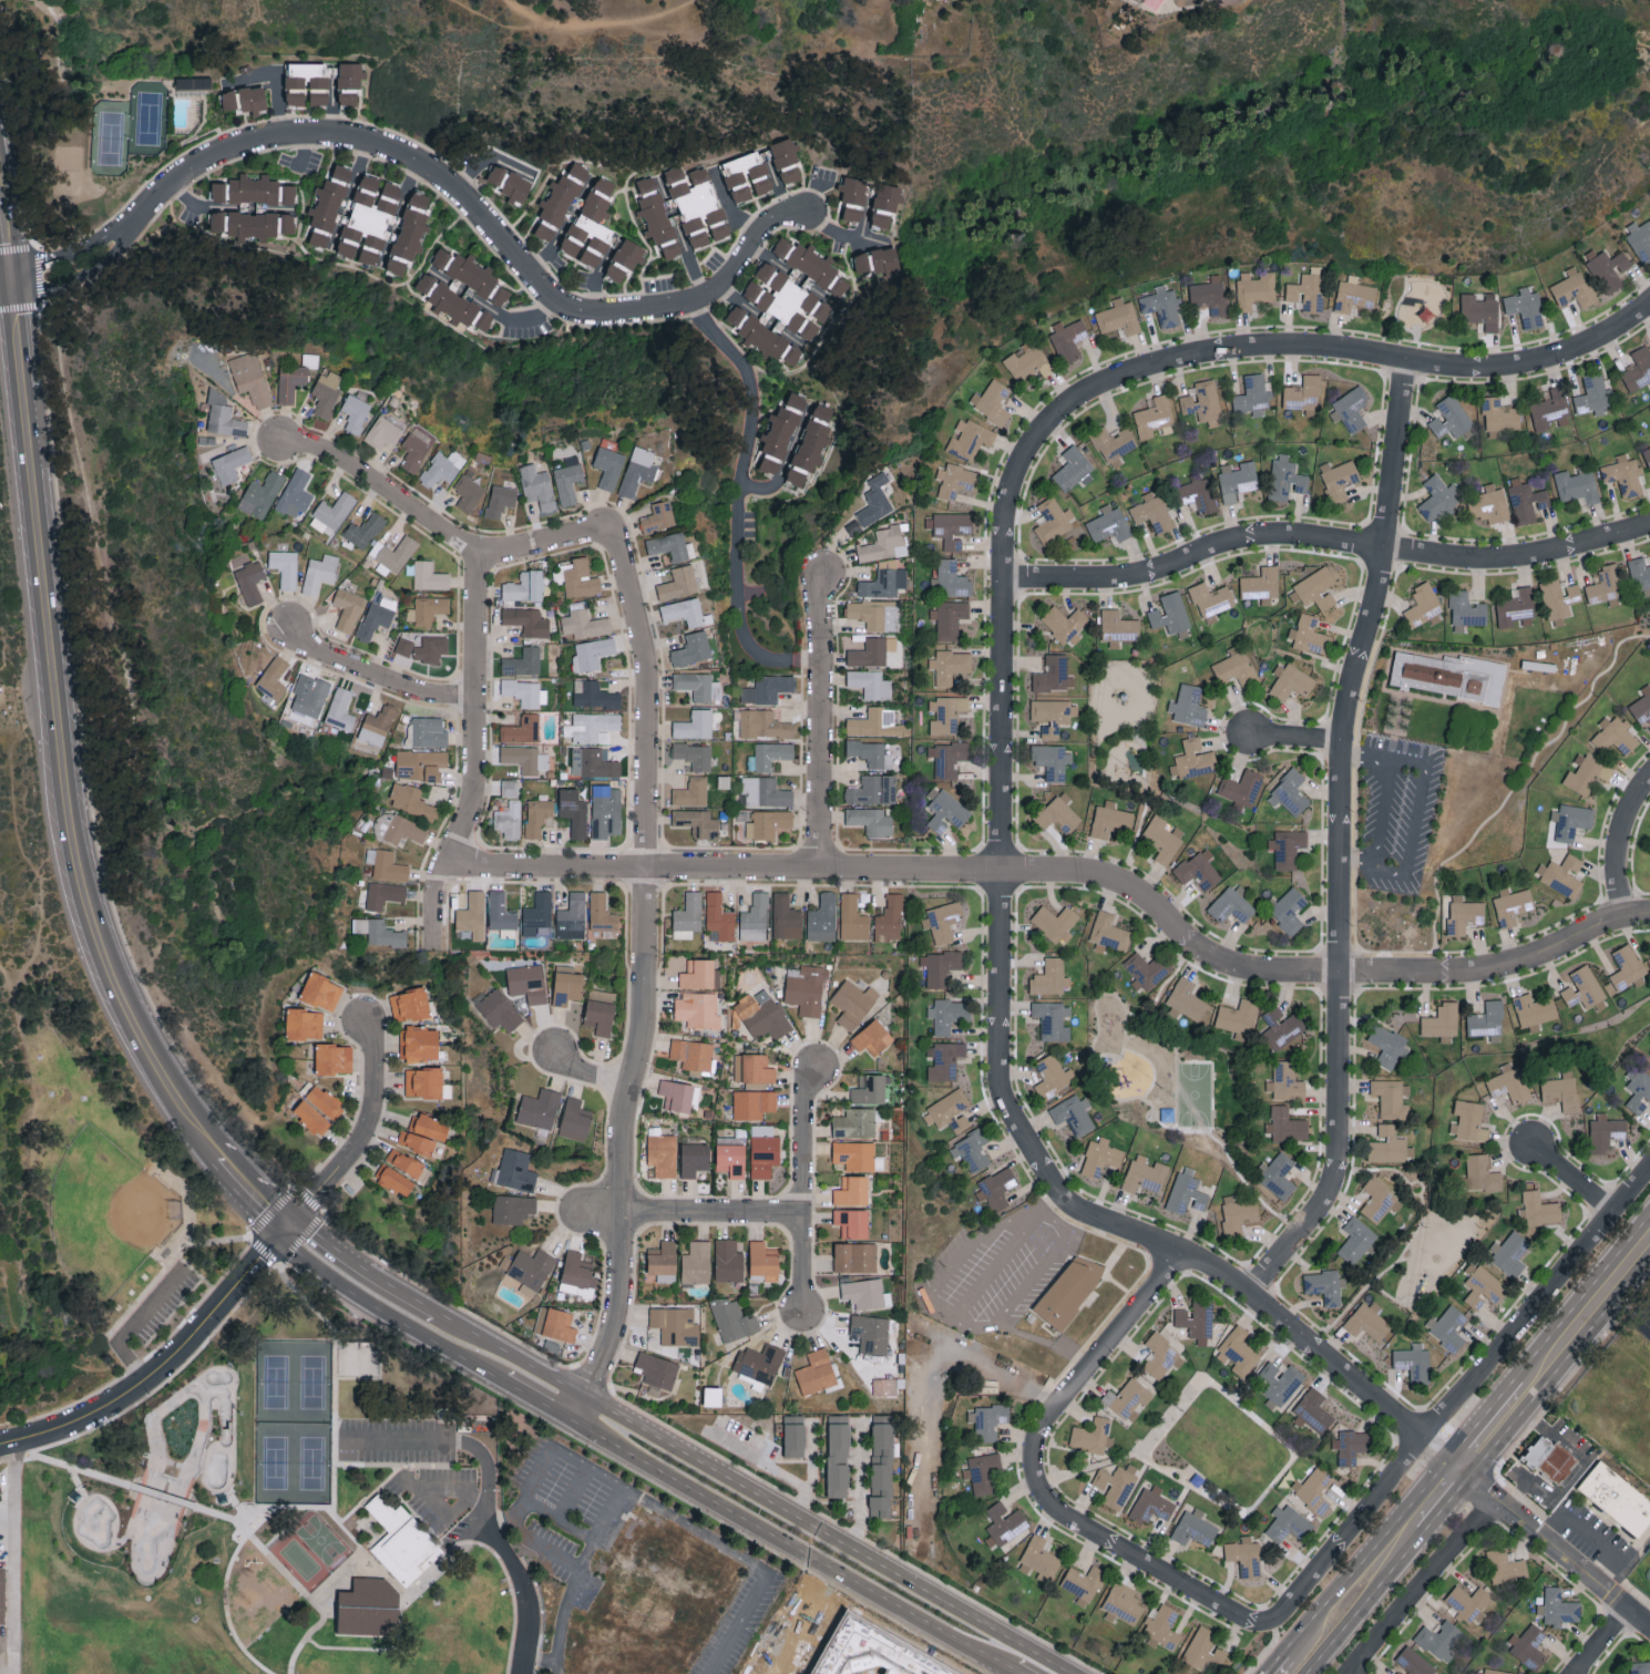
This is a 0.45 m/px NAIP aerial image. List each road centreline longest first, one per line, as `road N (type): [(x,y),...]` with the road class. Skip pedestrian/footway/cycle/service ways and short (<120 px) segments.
road 1 (residential): [(1461,1469),(1217,1270),(1072,1206),(1008,1108),(1002,1076),(1005,516),(1043,430),(1075,401),(1168,363),(1277,348),(1475,372),(1528,369),(1569,356),(1649,305)]
road 2 (residential): [(448,863),(1083,873),(1135,891),(1212,958),(1254,972),(1527,965),(1605,925),(1649,918)]
road 3 (residential): [(1250,1293),(1336,1185),(1343,744),(1384,586),(1408,362)]
road 4 (residential): [(590,1398),(623,1306),(624,1128),(649,989),(649,678),(618,550),(605,526)]
road 5 (residential): [(124,233),(170,183),(222,147),(278,132),(337,132),(430,167),(567,309),(593,317),(699,297),(725,279),(770,220),(802,210)]
road 6 (secondary): [(197,1137),(136,1033),(95,939),(69,841),(23,417)]
road 7 (residential): [(1005,582),(1135,581),(1265,540),(1468,563),(1517,561),(1649,528)]
road 8 (residential): [(1649,1166),(1281,1616)]
road 9 (residential): [(1185,1254),(1043,1432),(1038,1487),(1053,1512),(1258,1625),(1281,1616)]
road 10 (secondary): [(1072,1673),(590,1398)]
road 11 (secondary): [(578,1425),(1000,1673)]
road 12 (residential): [(437,953),(437,890),(474,801),(478,555)]
road 13 (tertiary): [(0,1447),(75,1421),(144,1380),(287,1228)]
road 14 (residential): [(279,441),(339,460),(478,555),(605,526)]
road 15 (secondary): [(287,1228),(291,1251),(320,1273),(499,1378)]
road 16 (residential): [(526,1673),(527,1601),(492,1520),(493,1470),(486,1455),(465,1446)]
road 17 (residential): [(803,1314),(816,1068)]
road 18 (residential): [(1461,1469),(1649,1627)]
road 19 (residential): [(287,1228),(366,1133),(377,1091),(377,1044),(366,1019)]
road 20 (residential): [(1498,1500),(1353,1673)]
road 21 (residential): [(822,871),(822,656)]
road 22 (residential): [(285,620),(310,649),(419,692),(478,699)]
road 23 (secondary): [(1528,1387),(1649,1239)]
road 24 (residential): [(623,1215),(806,1214)]
road 25 (secondary): [(590,1398),(433,1310)]
road 26 (secondary): [(1304,1661),(1415,1526)]
road 27 (secondary): [(433,1310),(310,1229),(287,1228)]
road 28 (residential): [(1627,920),(1620,861),(1631,808),(1649,785)]
road 29 (residential): [(10,279),(44,290),(82,278),(113,256),(124,233)]
road 30 (secondary): [(23,417),(10,279)]
road 31 (secondary): [(287,1228),(197,1137)]
road 32 (residential): [(124,233),(10,279)]

